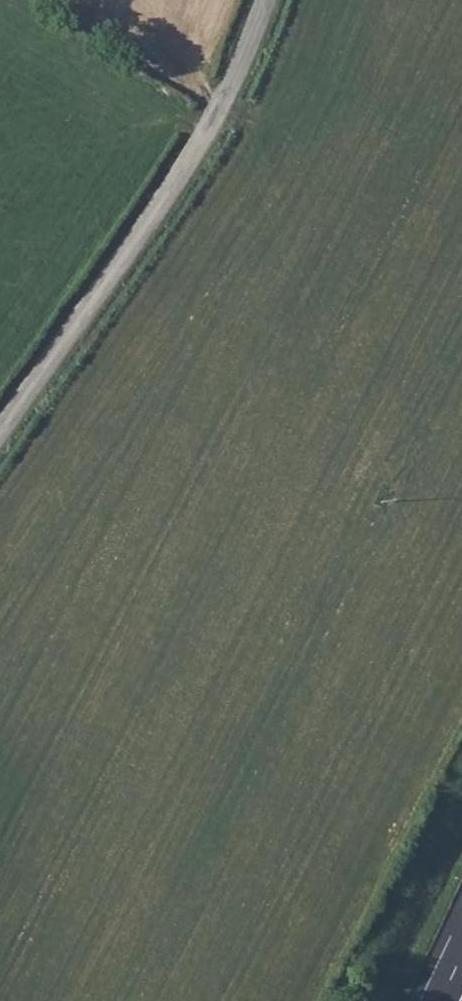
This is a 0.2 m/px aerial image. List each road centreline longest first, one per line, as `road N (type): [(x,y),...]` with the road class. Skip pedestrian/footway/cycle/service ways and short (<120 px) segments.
road 1 (unclassified): [(0,433),(213,119),(266,0)]

